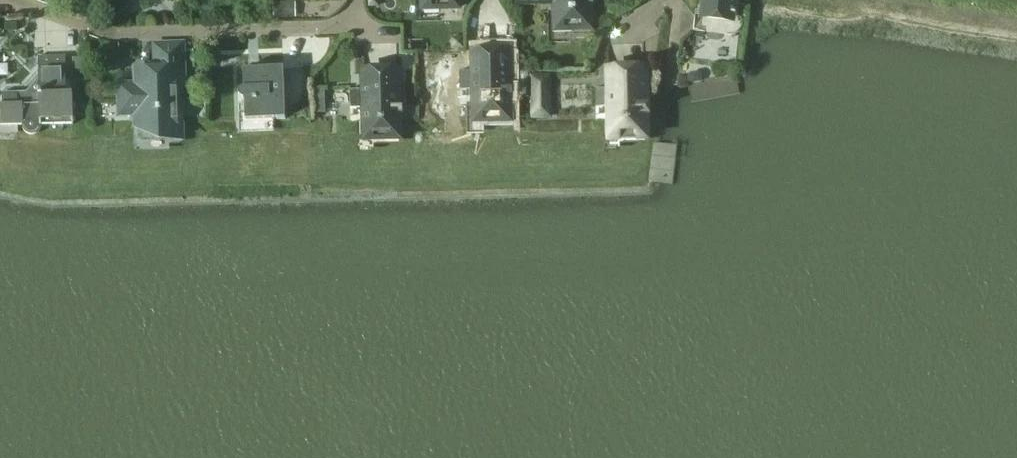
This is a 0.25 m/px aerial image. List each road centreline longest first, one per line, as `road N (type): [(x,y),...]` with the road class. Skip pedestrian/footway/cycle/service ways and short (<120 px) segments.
road 1 (residential): [(353,0),(350,17),(318,29),(99,35),(12,0)]

